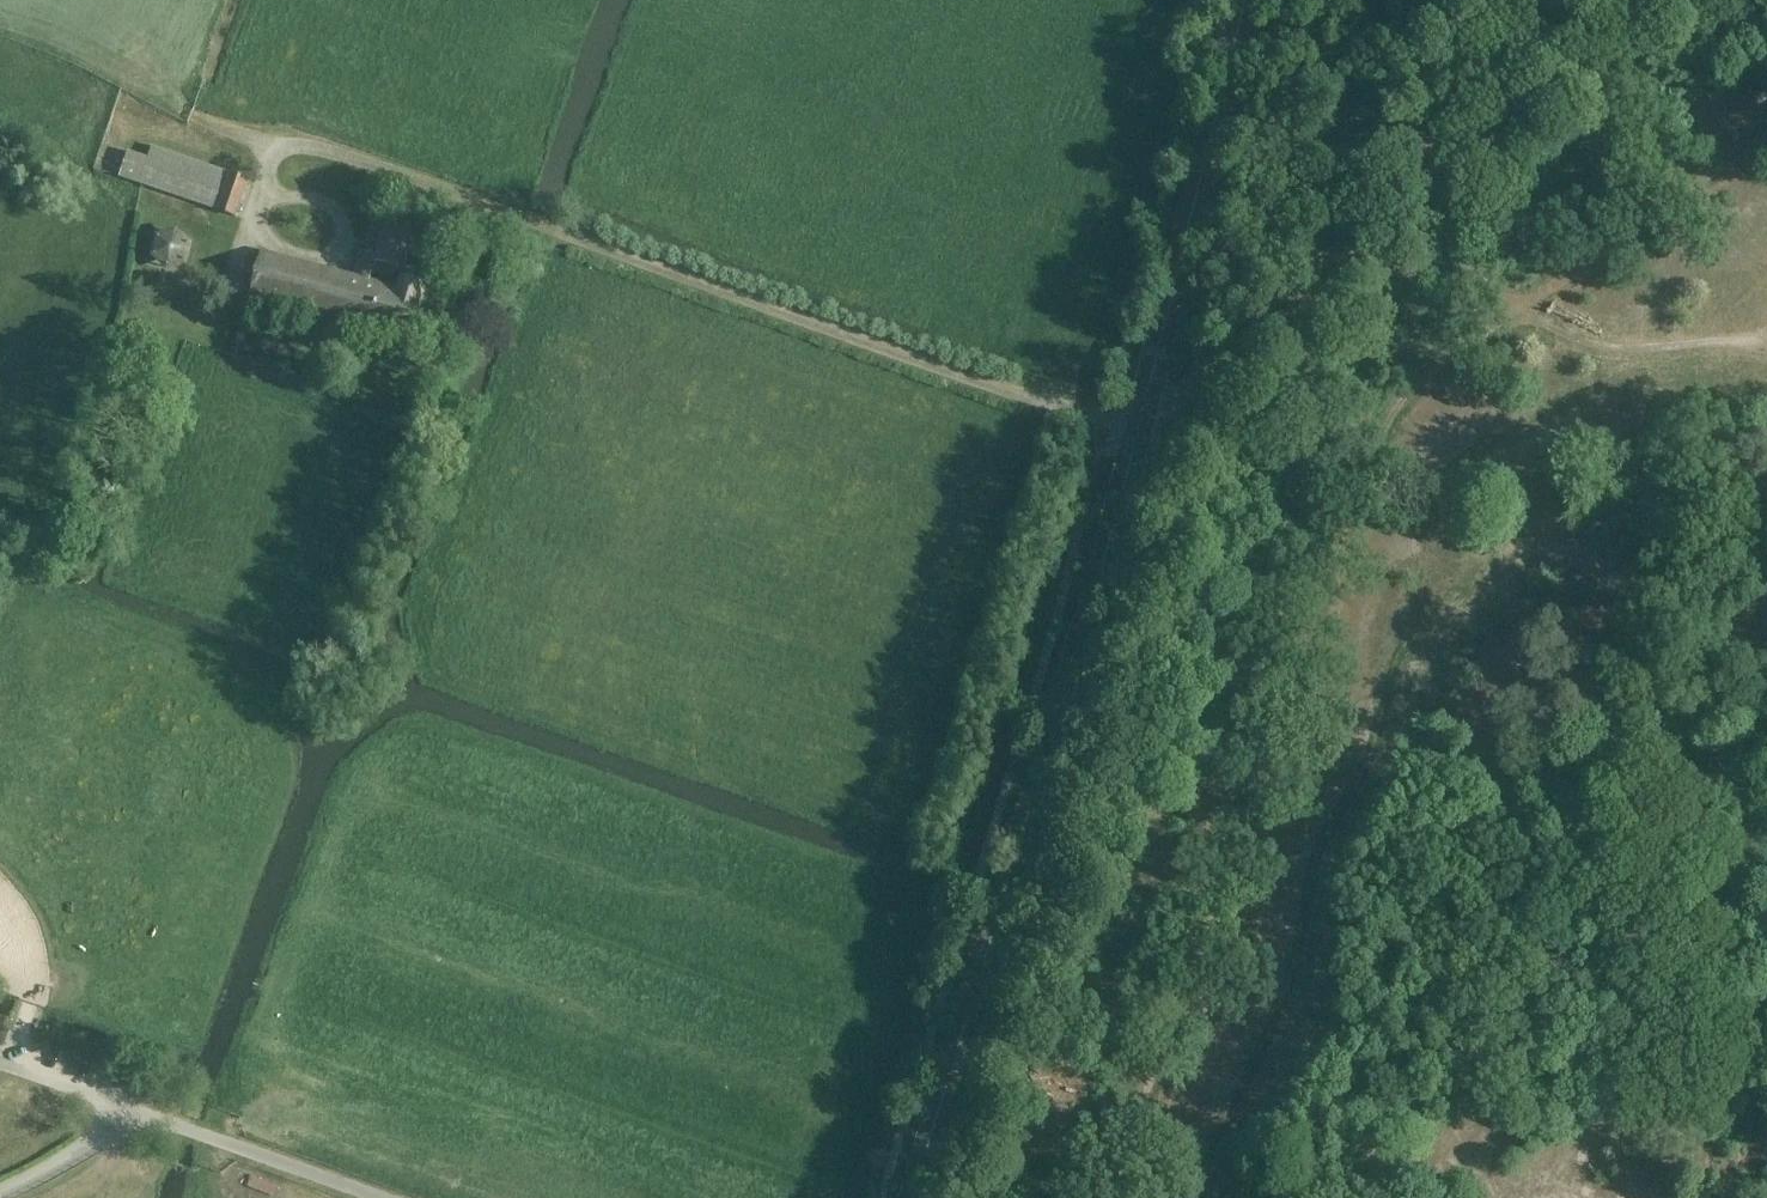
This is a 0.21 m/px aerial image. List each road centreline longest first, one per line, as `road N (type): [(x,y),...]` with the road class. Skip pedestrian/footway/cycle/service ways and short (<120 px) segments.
road 1 (secondary): [(911,1197),(1126,485),(1244,0)]
road 2 (track): [(1433,186),(1279,318),(1142,416)]
road 3 (track): [(1433,186),(1678,0)]

